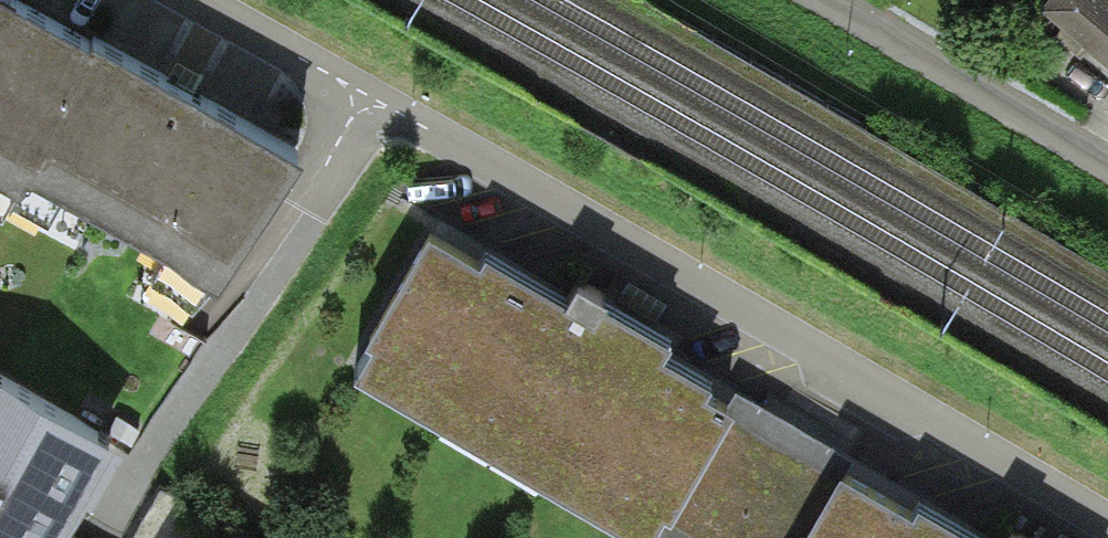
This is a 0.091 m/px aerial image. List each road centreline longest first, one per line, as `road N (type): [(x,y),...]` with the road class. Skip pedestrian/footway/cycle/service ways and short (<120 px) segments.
road 1 (residential): [(1107,531),(545,199),(181,0)]
road 2 (residential): [(824,0),(1107,169)]

